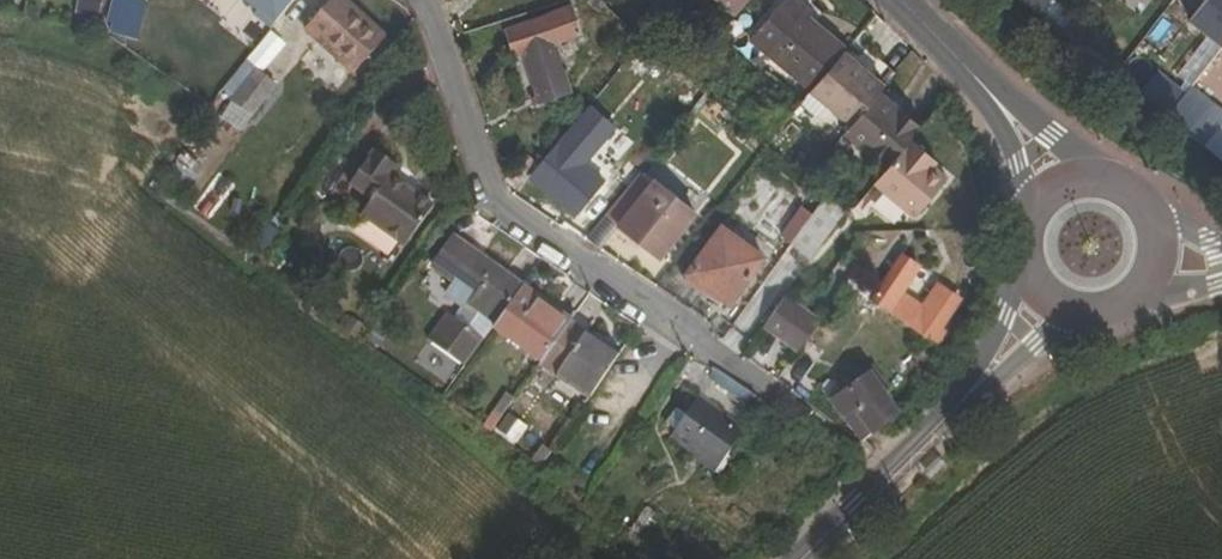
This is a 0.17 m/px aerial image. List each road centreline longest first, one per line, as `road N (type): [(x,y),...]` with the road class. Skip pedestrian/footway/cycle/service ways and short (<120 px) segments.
road 1 (residential): [(769,395),(521,225),(494,198),(424,0)]
road 2 (tertiary): [(1053,307),(805,558)]
road 3 (tertiary): [(891,0),(967,67),(1065,183)]
road 4 (tertiary): [(1065,183),(1029,215),(1021,251),(1036,290),(1053,307)]
road 5 (tertiary): [(1161,260),(1162,236),(1130,188),(1108,179),(1065,183)]
road 6 (tertiary): [(1053,307),(1106,317),(1129,308),(1161,260)]

